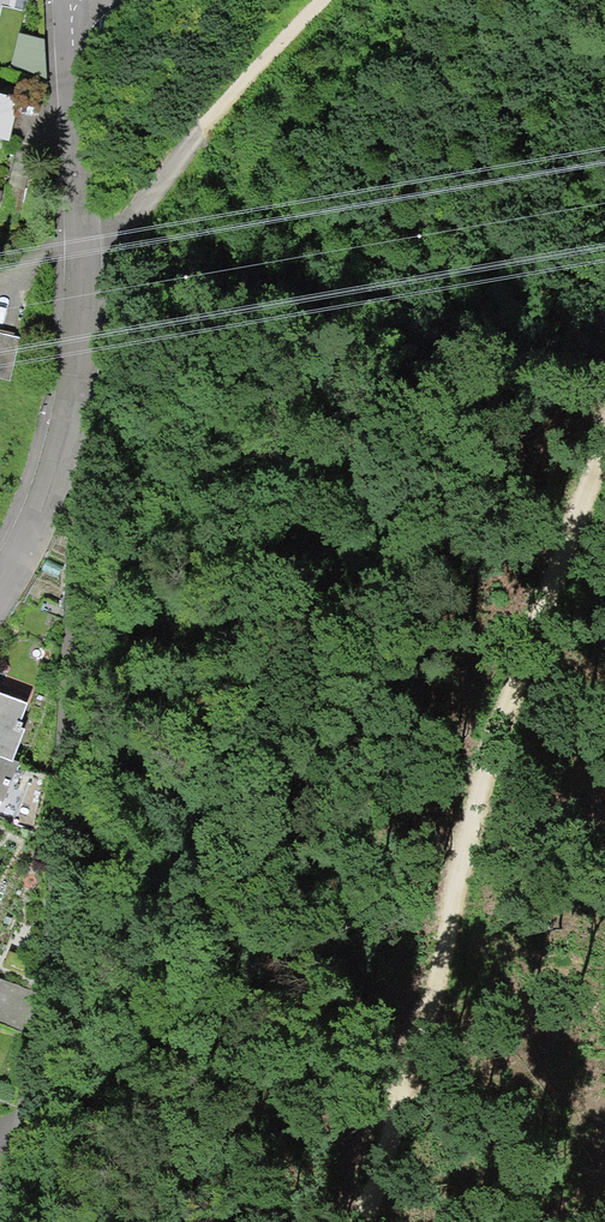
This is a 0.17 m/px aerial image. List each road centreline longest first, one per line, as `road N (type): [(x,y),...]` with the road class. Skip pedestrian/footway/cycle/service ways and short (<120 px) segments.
road 1 (residential): [(68,438),(80,492),(65,824),(46,1029),(1,1221)]
road 2 (track): [(604,484),(360,1221)]
road 3 (residential): [(60,16),(82,253),(66,371),(68,438)]
road 4 (track): [(82,253),(138,211),(208,119),(326,0)]
road 5 (residential): [(68,438),(0,567)]

